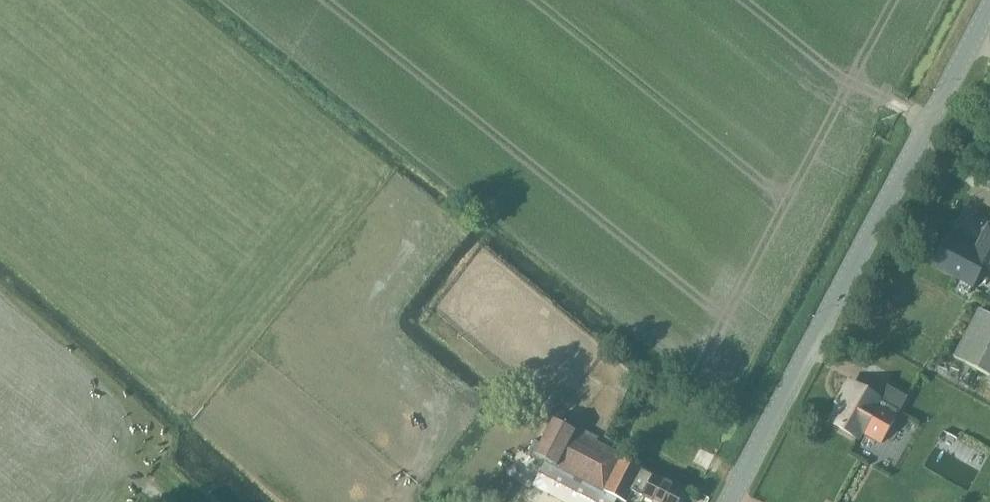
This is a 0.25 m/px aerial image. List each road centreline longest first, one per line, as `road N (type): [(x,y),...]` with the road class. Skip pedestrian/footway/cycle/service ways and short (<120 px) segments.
road 1 (tertiary): [(730,501),(989,12)]

